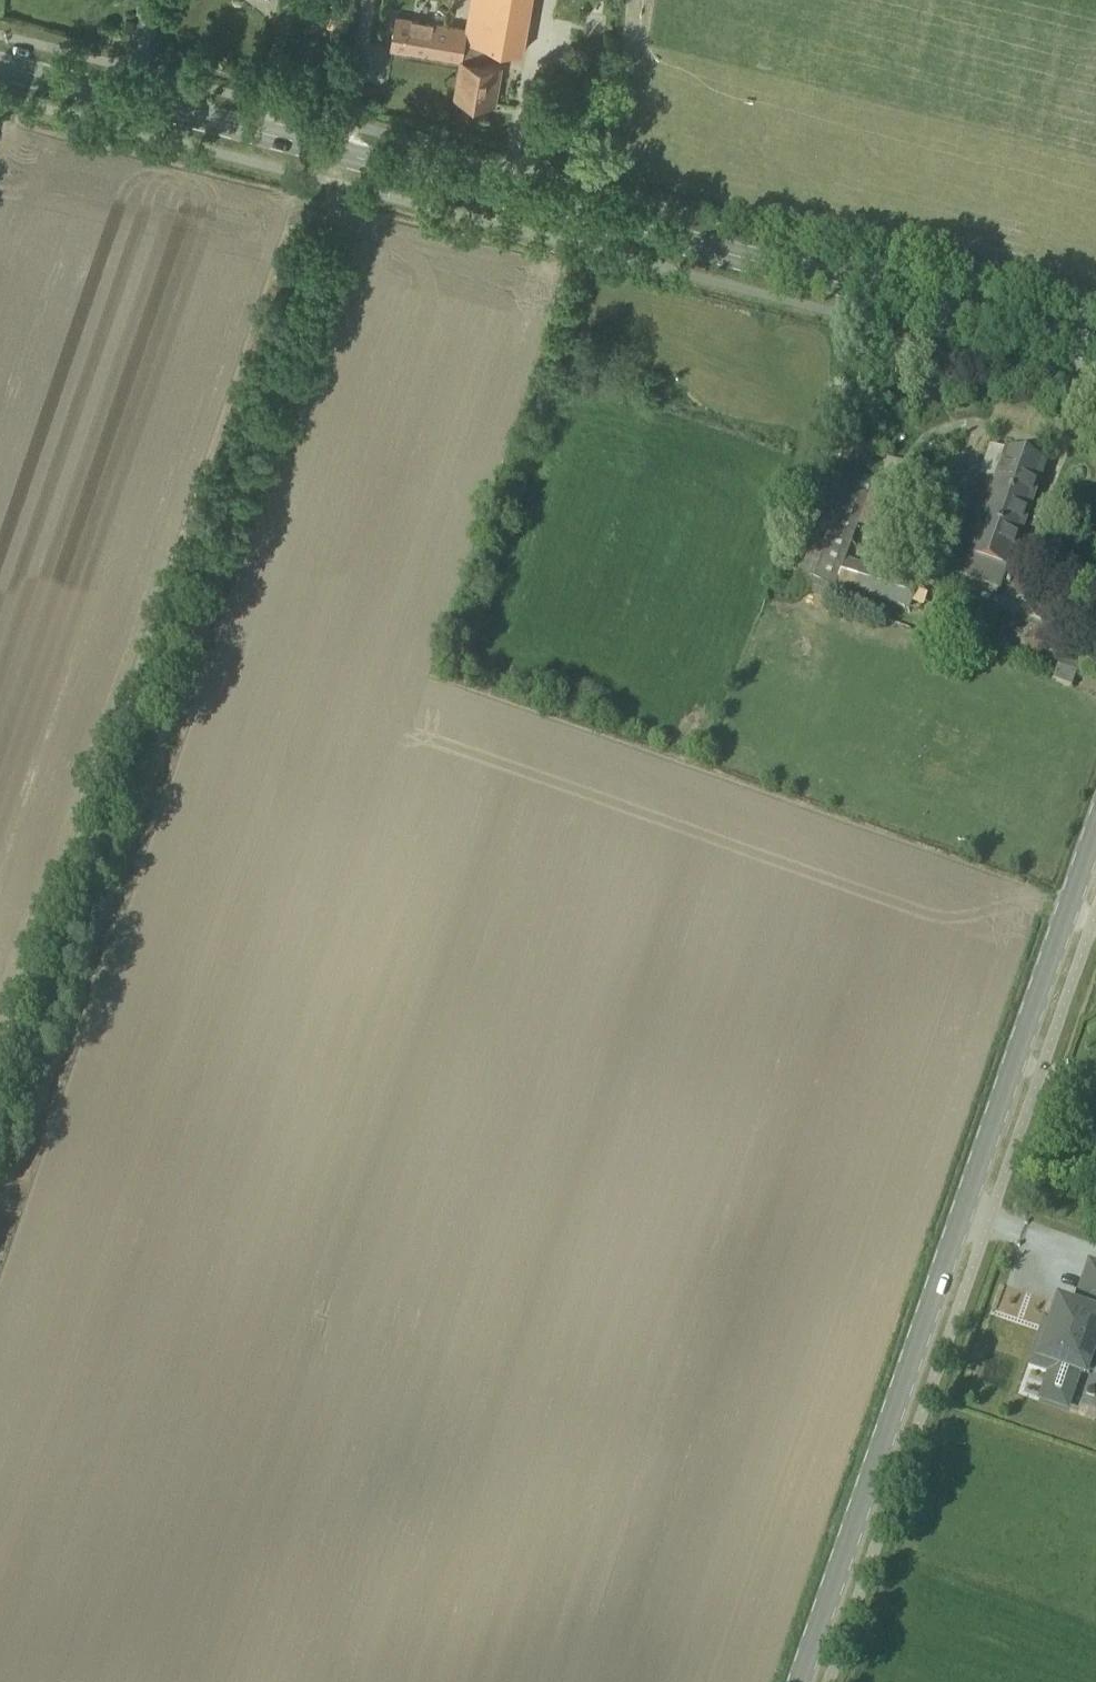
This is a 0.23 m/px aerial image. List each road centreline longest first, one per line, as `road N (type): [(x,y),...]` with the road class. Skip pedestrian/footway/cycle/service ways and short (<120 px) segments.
road 1 (secondary): [(1095,351),(0,69)]
road 2 (tertiary): [(799,1681),(1095,831)]

